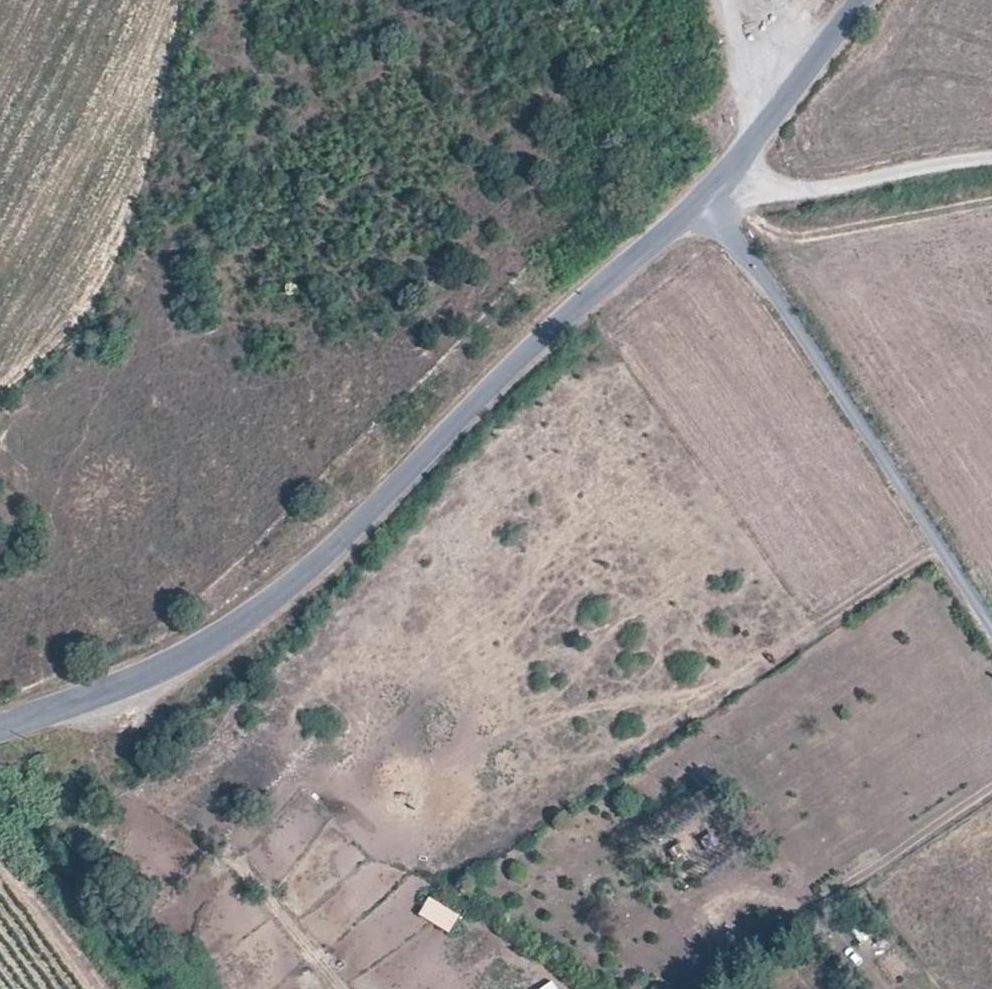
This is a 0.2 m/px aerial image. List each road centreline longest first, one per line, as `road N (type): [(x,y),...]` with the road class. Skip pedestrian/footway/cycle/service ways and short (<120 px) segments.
road 1 (tertiary): [(0,728),(176,661),(280,593),(494,385),(704,199)]
road 2 (unclassified): [(704,199),(765,279),(991,625)]
road 3 (unclassified): [(721,180),(795,195),(991,159)]
road 4 (tertiary): [(721,180),(865,0)]

